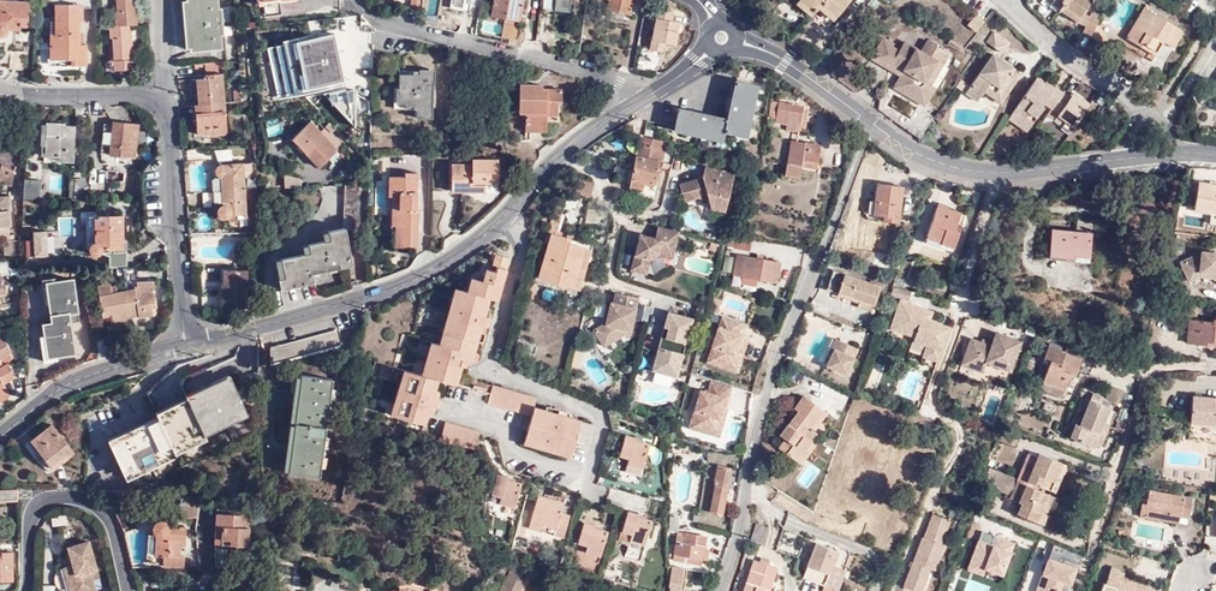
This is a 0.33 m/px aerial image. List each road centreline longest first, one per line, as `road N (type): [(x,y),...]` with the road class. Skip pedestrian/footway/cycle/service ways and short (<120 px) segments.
road 1 (tertiary): [(190,345),(426,271),(478,238),(558,159),(634,101)]
road 2 (residential): [(730,590),(776,384),(878,127)]
road 3 (tertiary): [(1172,152),(996,174),(926,157),(878,127)]
road 4 (residential): [(353,0),(384,22),(613,80),(634,101)]
road 5 (residential): [(166,94),(190,345)]
road 6 (residential): [(117,590),(95,511),(79,496),(45,497),(17,514),(18,590)]
road 7 (tertiary): [(0,434),(64,385),(190,345)]
road 8 (tertiary): [(878,127),(787,61),(723,37)]
road 9 (residential): [(0,87),(38,97),(166,94)]

